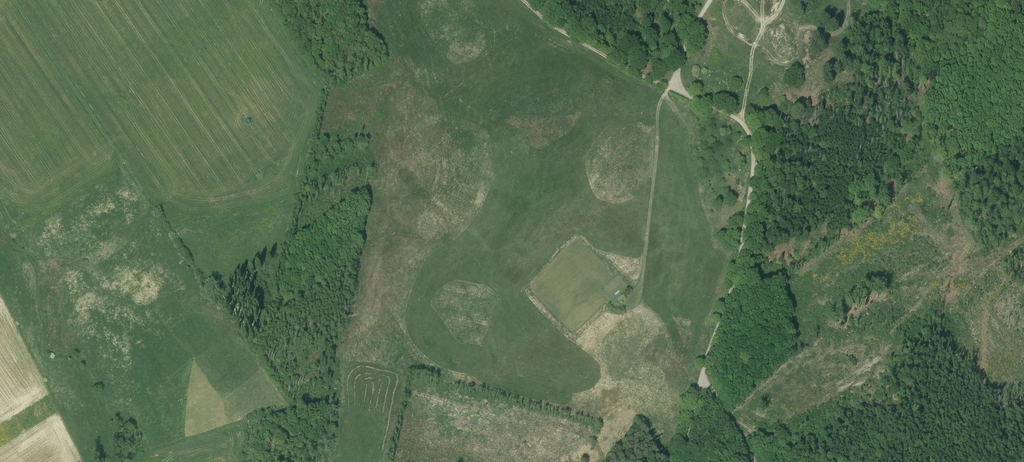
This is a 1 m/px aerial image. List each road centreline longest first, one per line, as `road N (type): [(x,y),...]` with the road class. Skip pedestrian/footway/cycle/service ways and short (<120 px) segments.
road 1 (track): [(13,0),(192,271)]
road 2 (track): [(672,88),(648,155),(637,288),(620,305)]
road 3 (track): [(525,0),(572,36),(672,88)]
road 4 (track): [(757,40),(781,65),(799,60),(799,27),(834,31),(848,0)]
road 5 (track): [(742,121),(763,20),(785,0)]

